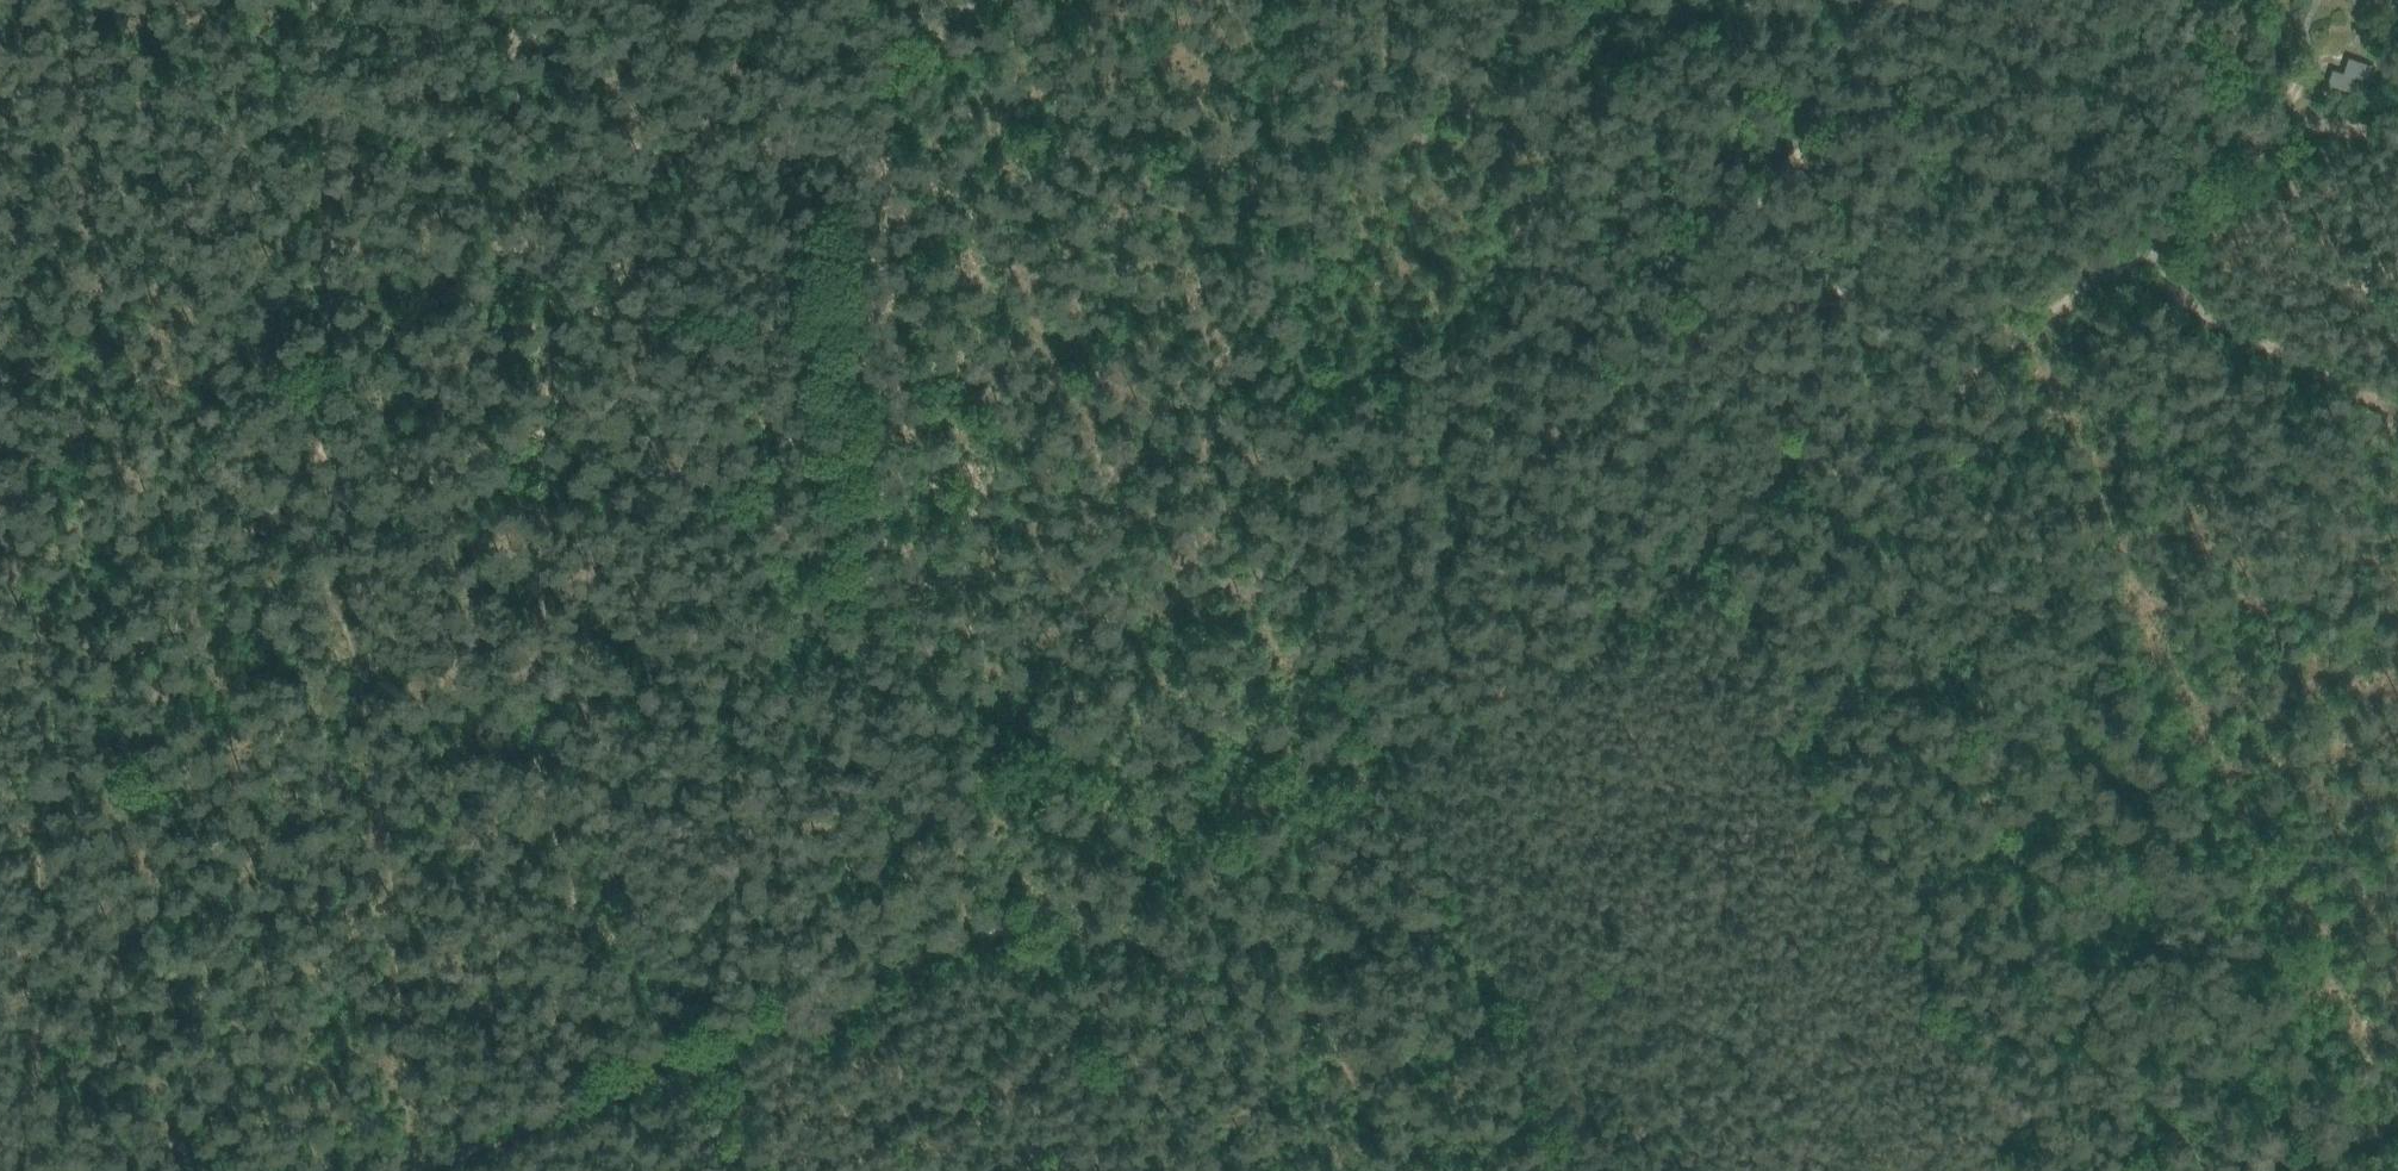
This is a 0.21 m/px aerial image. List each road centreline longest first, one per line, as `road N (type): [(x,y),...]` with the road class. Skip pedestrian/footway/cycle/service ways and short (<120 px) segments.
road 1 (track): [(2397,143),(2299,115),(2124,266),(2024,336),(1753,499),(1626,641),(1529,694),(683,1051)]
road 2 (track): [(683,1051),(422,1170)]
road 3 (track): [(2397,1118),(2252,1170)]

